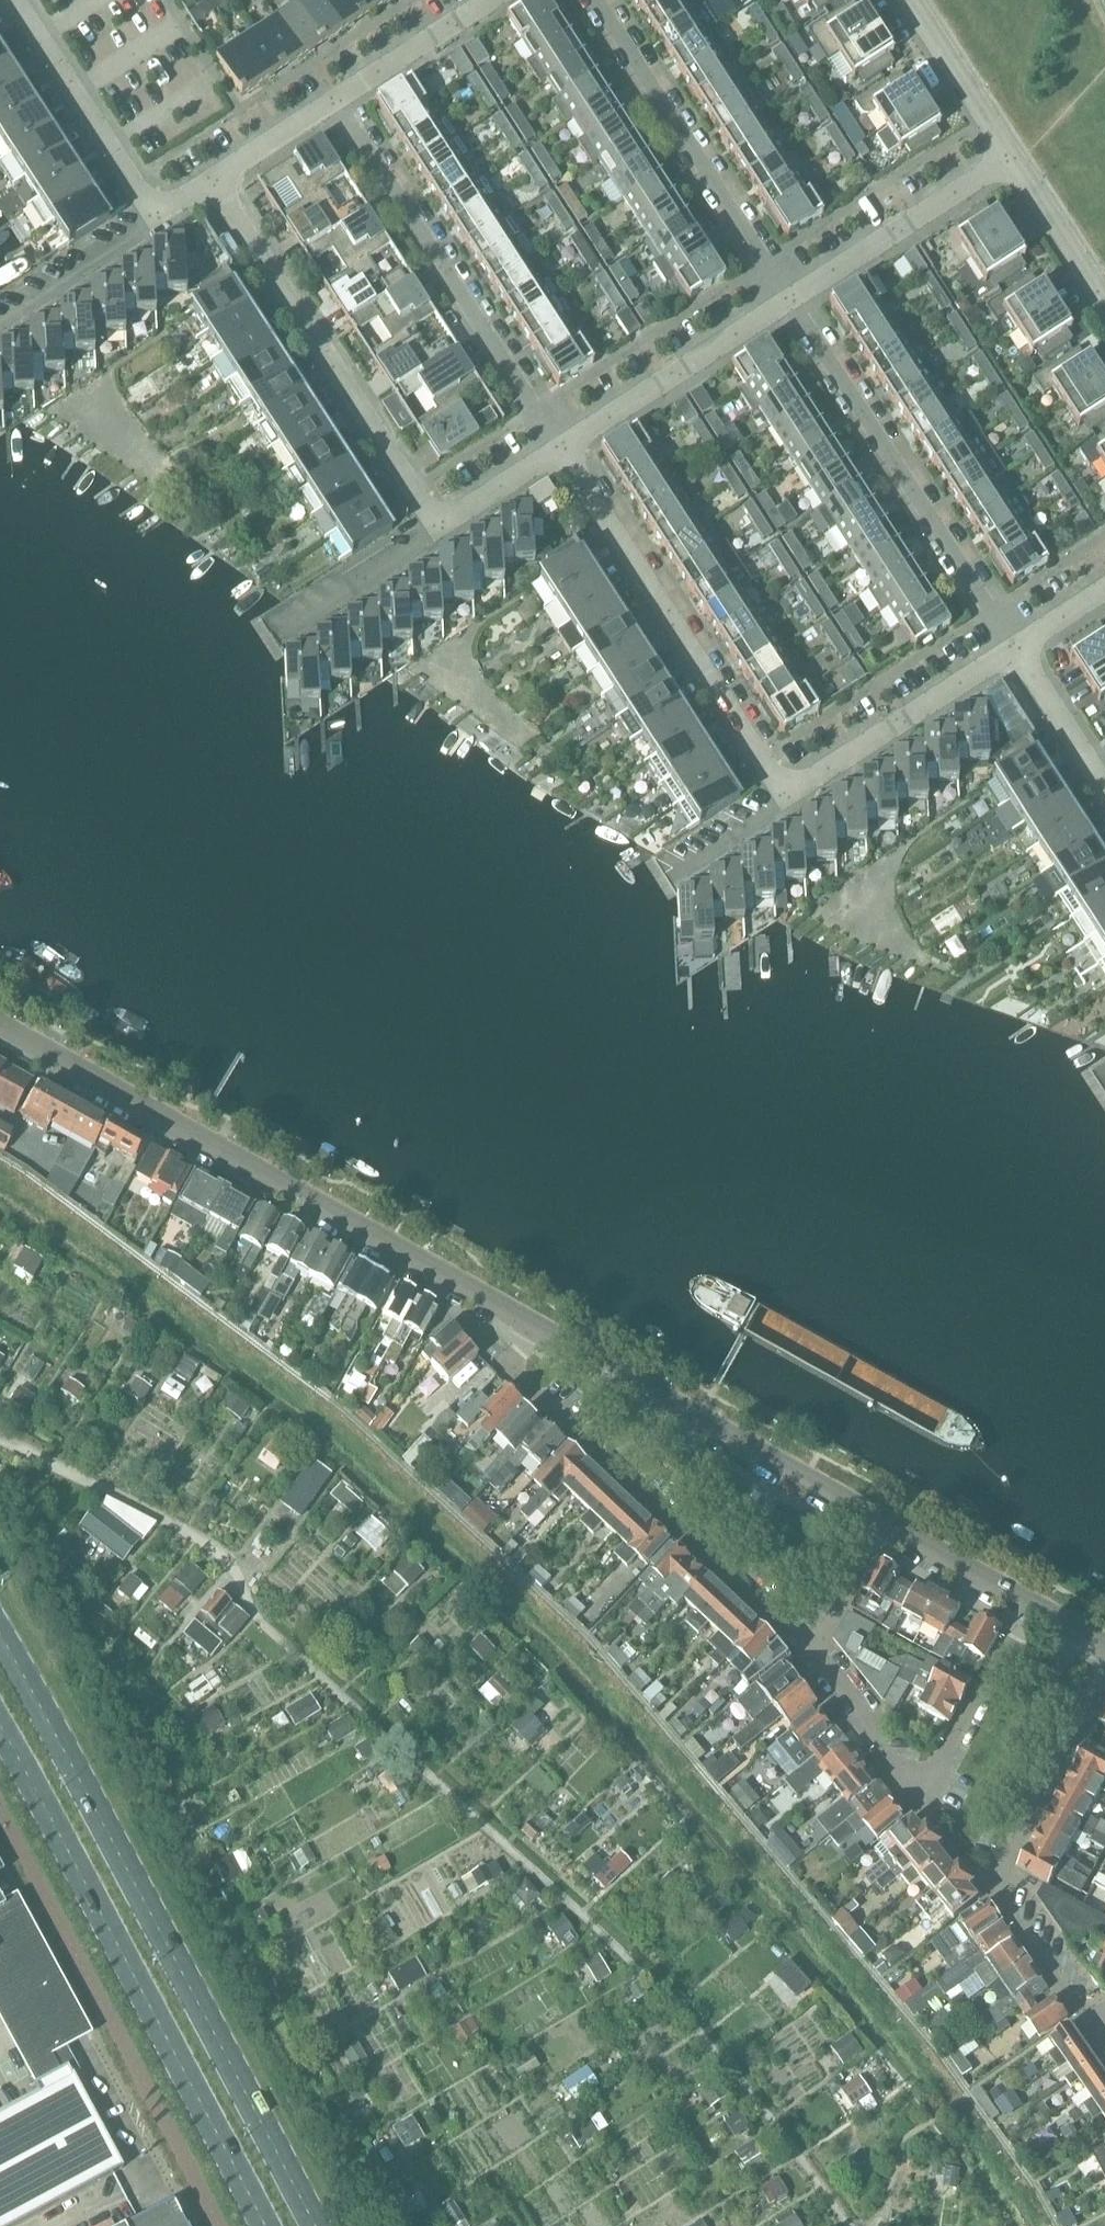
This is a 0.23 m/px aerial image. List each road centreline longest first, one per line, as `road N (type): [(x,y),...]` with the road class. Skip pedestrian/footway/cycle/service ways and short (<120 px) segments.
road 1 (residential): [(678,1406),(0,1029)]
road 2 (primary): [(315,2225),(0,1637)]
road 3 (primary): [(0,1725),(266,2225)]
road 4 (residential): [(564,447),(1007,163)]
road 5 (residential): [(784,798),(564,447)]
road 6 (residential): [(439,528),(220,183)]
road 7 (residential): [(220,183),(502,0)]
road 8 (residential): [(784,798),(1015,650)]
road 9 (residential): [(162,218),(18,0)]
road 10 (residential): [(885,1526),(678,1406)]
road 11 (residential): [(988,1883),(1104,1678)]
road 12 (residential): [(801,1663),(646,1508)]
road 13 (residential): [(926,1798),(1034,1610)]
road 14 (residential): [(1007,163),(905,0)]
road 15 (residential): [(0,320),(162,218)]
road 16 (residential): [(283,627),(439,528)]
road 17 (residential): [(1104,2026),(988,1883)]
road 18 (residential): [(926,1798),(801,1663)]
road 19 (residential): [(1104,307),(1007,163)]
road 20 (residential): [(1034,1610),(885,1526)]
road 21 (residential): [(1104,789),(1015,650)]
road 22 (residential): [(801,1663),(885,1526)]
road 23 (residential): [(612,1472),(501,1364)]
road 24 (residential): [(439,528),(564,447)]
road 25 (residential): [(678,865),(784,798)]

